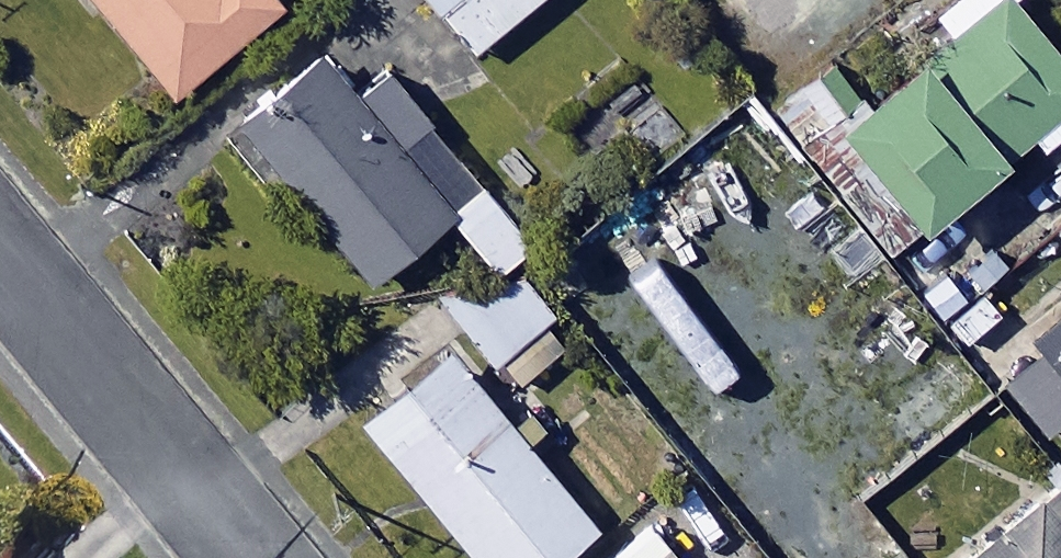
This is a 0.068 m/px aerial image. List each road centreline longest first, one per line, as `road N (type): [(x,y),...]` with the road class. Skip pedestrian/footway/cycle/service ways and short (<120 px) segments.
road 1 (residential): [(0,253),(252,557)]

